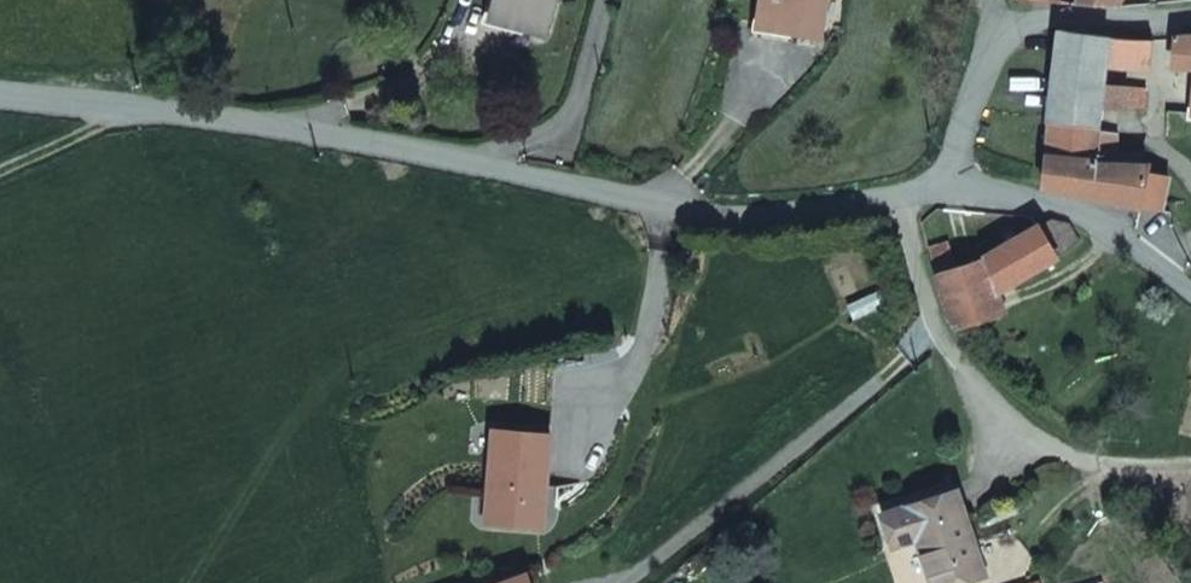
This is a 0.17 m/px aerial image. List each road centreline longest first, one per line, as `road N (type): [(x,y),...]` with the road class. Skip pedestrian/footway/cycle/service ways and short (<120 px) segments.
road 1 (residential): [(945,341),(613,582)]
road 2 (residential): [(945,341),(1018,433),(1116,471),(1190,470)]
road 3 (residential): [(0,84),(290,128)]
road 4 (residential): [(290,128),(554,174)]
road 5 (residential): [(1190,286),(1127,232),(1051,199),(967,175)]
road 6 (residential): [(290,128),(401,94),(512,36)]
road 7 (residential): [(673,198),(717,207),(867,205),(896,196)]
road 8 (residential): [(991,37),(1030,24),(1190,22)]
road 9 (residential): [(673,198),(748,115),(780,50)]
road 10 (residential): [(554,174),(604,0)]
road 11 (track): [(0,169),(168,109)]
road 12 (residential): [(896,196),(945,341)]
road 13 (residential): [(967,175),(991,37)]
road 14 (residential): [(554,174),(673,198)]

